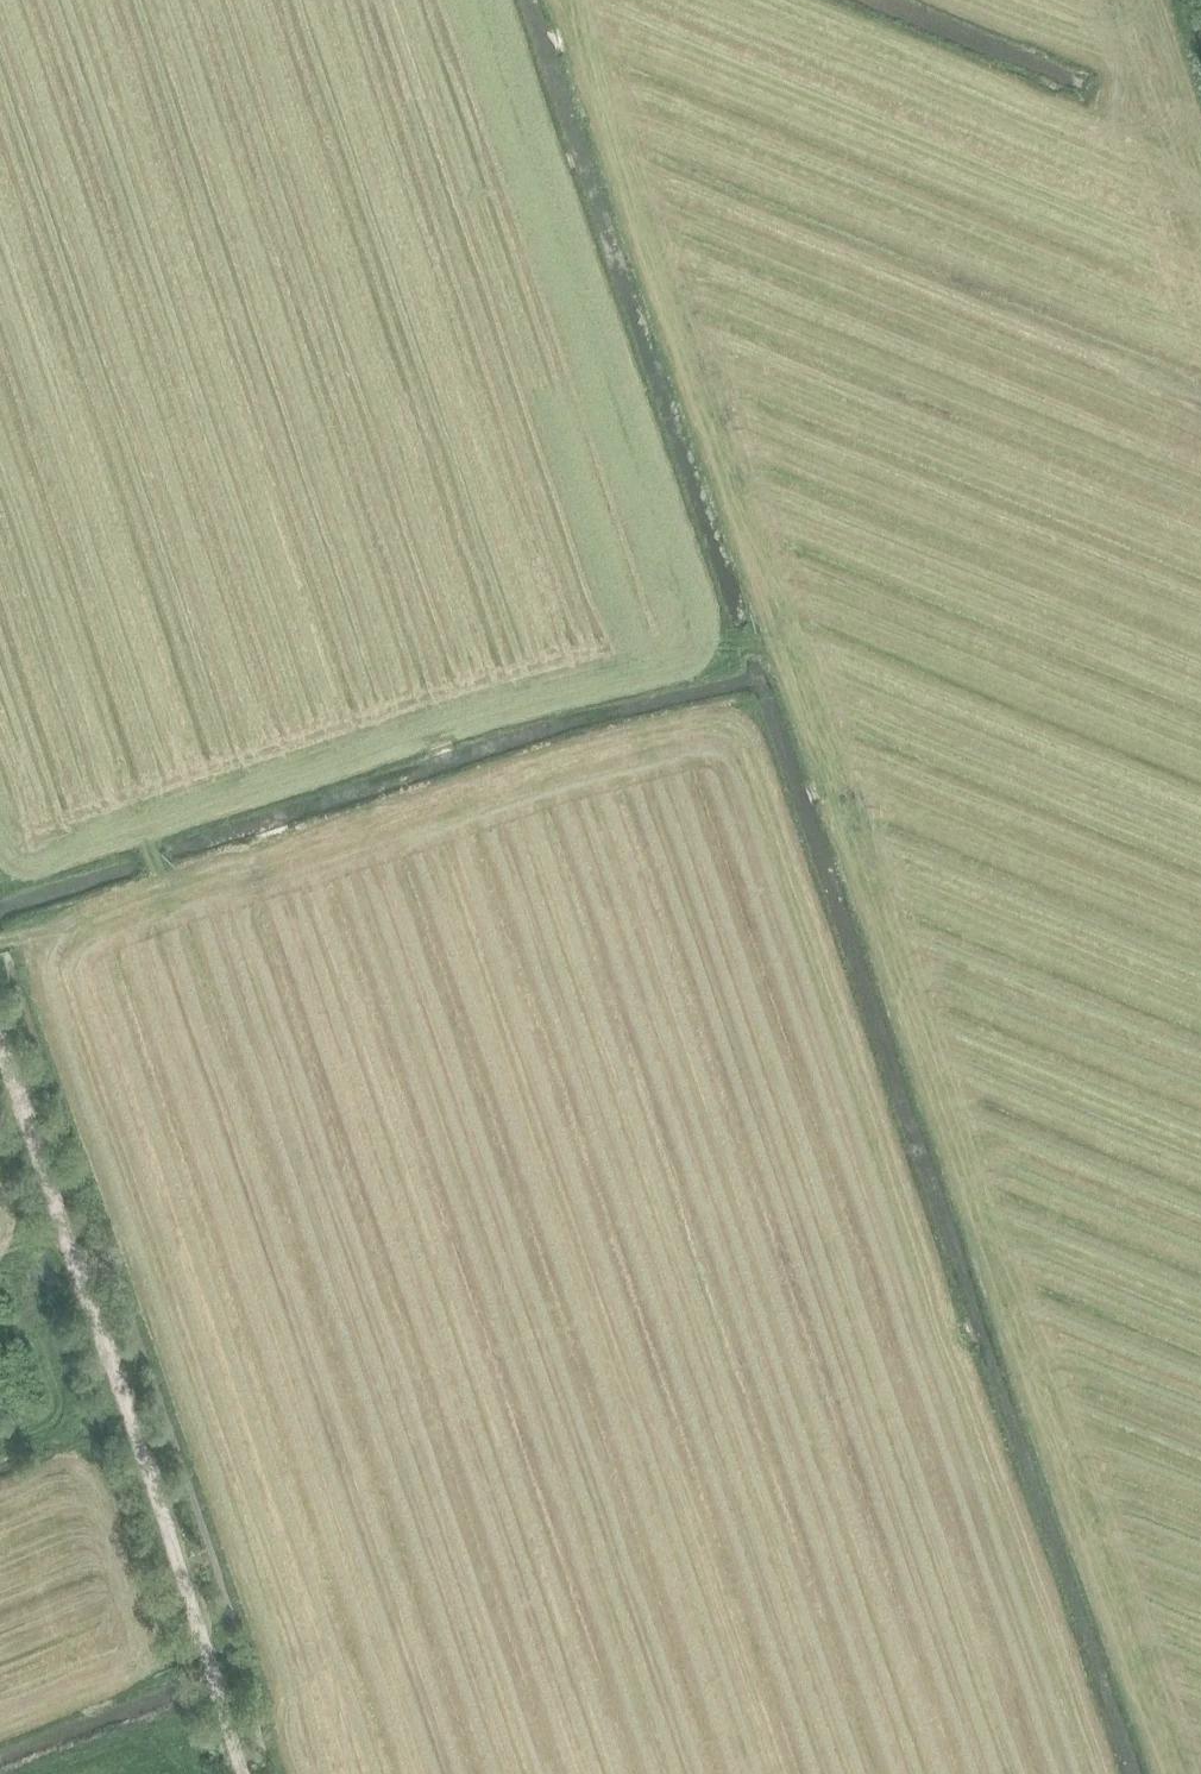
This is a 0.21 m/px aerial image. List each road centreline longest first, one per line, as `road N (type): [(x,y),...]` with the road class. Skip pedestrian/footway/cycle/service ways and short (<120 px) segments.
road 1 (track): [(87,1297),(248,1773)]
road 2 (track): [(0,1049),(87,1297)]

